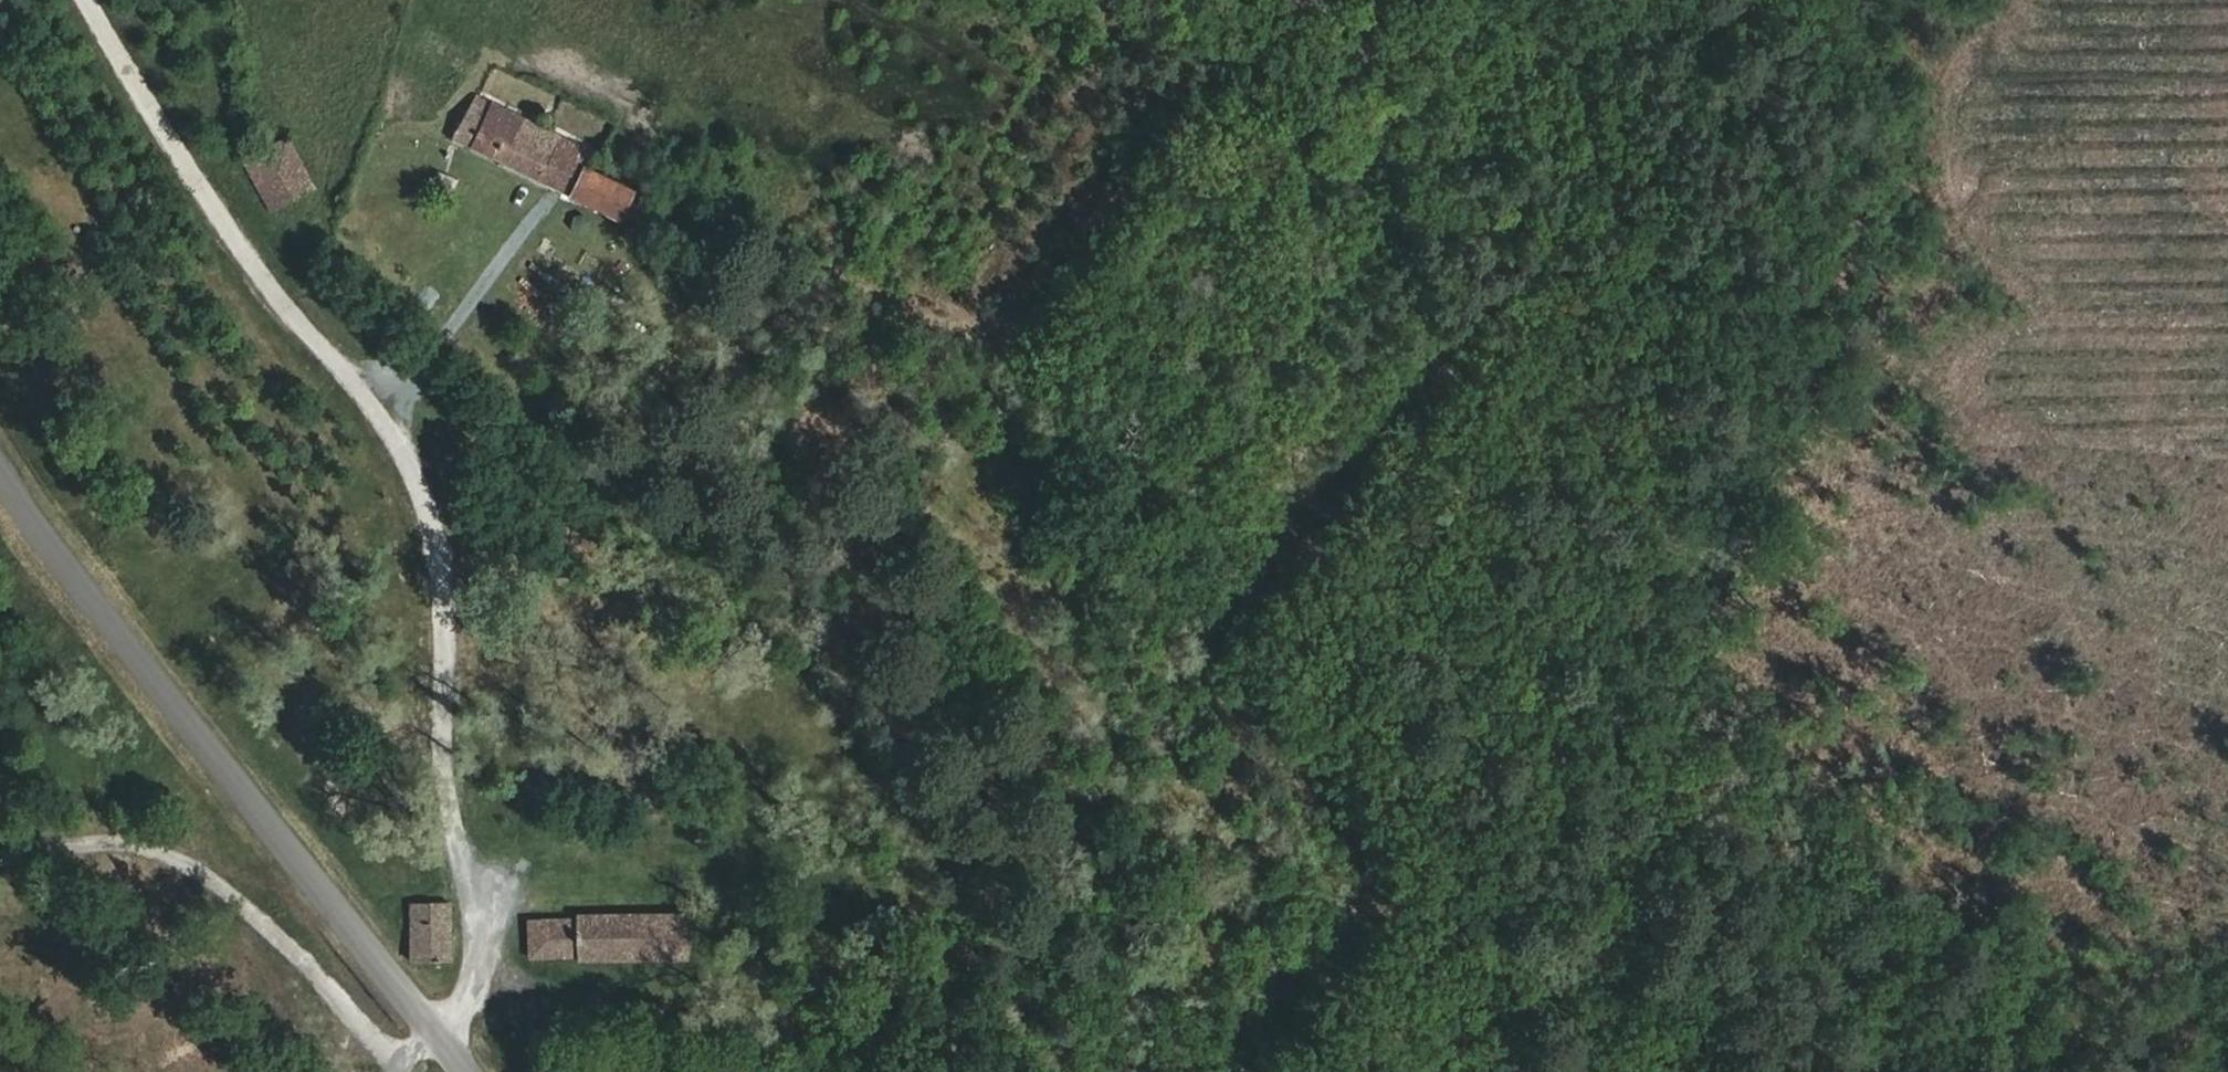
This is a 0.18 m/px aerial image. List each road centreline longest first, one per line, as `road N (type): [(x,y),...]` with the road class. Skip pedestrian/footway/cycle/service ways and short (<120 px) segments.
road 1 (tertiary): [(456,1071),(92,624),(0,475)]

